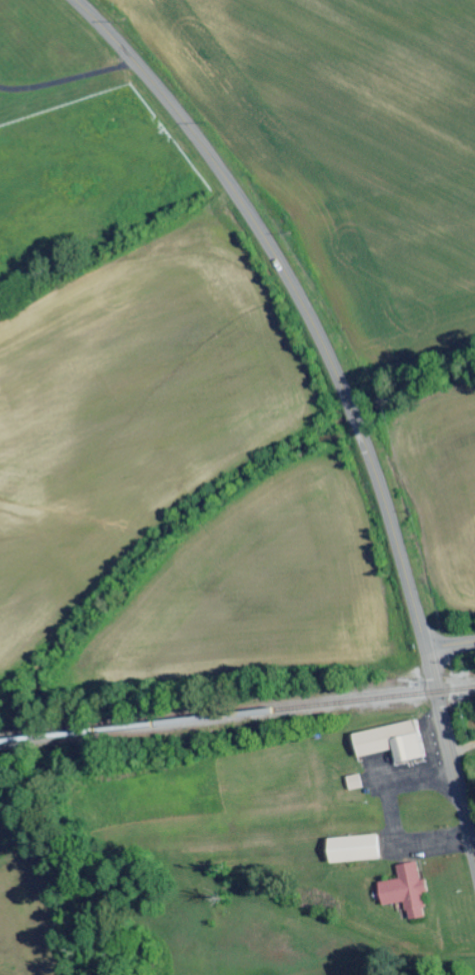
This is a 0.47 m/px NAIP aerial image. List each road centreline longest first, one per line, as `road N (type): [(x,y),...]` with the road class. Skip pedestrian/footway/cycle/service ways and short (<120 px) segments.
road 1 (secondary): [(426,651),(372,470),(313,328),(216,167),(73,0)]
road 2 (secondary): [(474,873),(426,651)]

